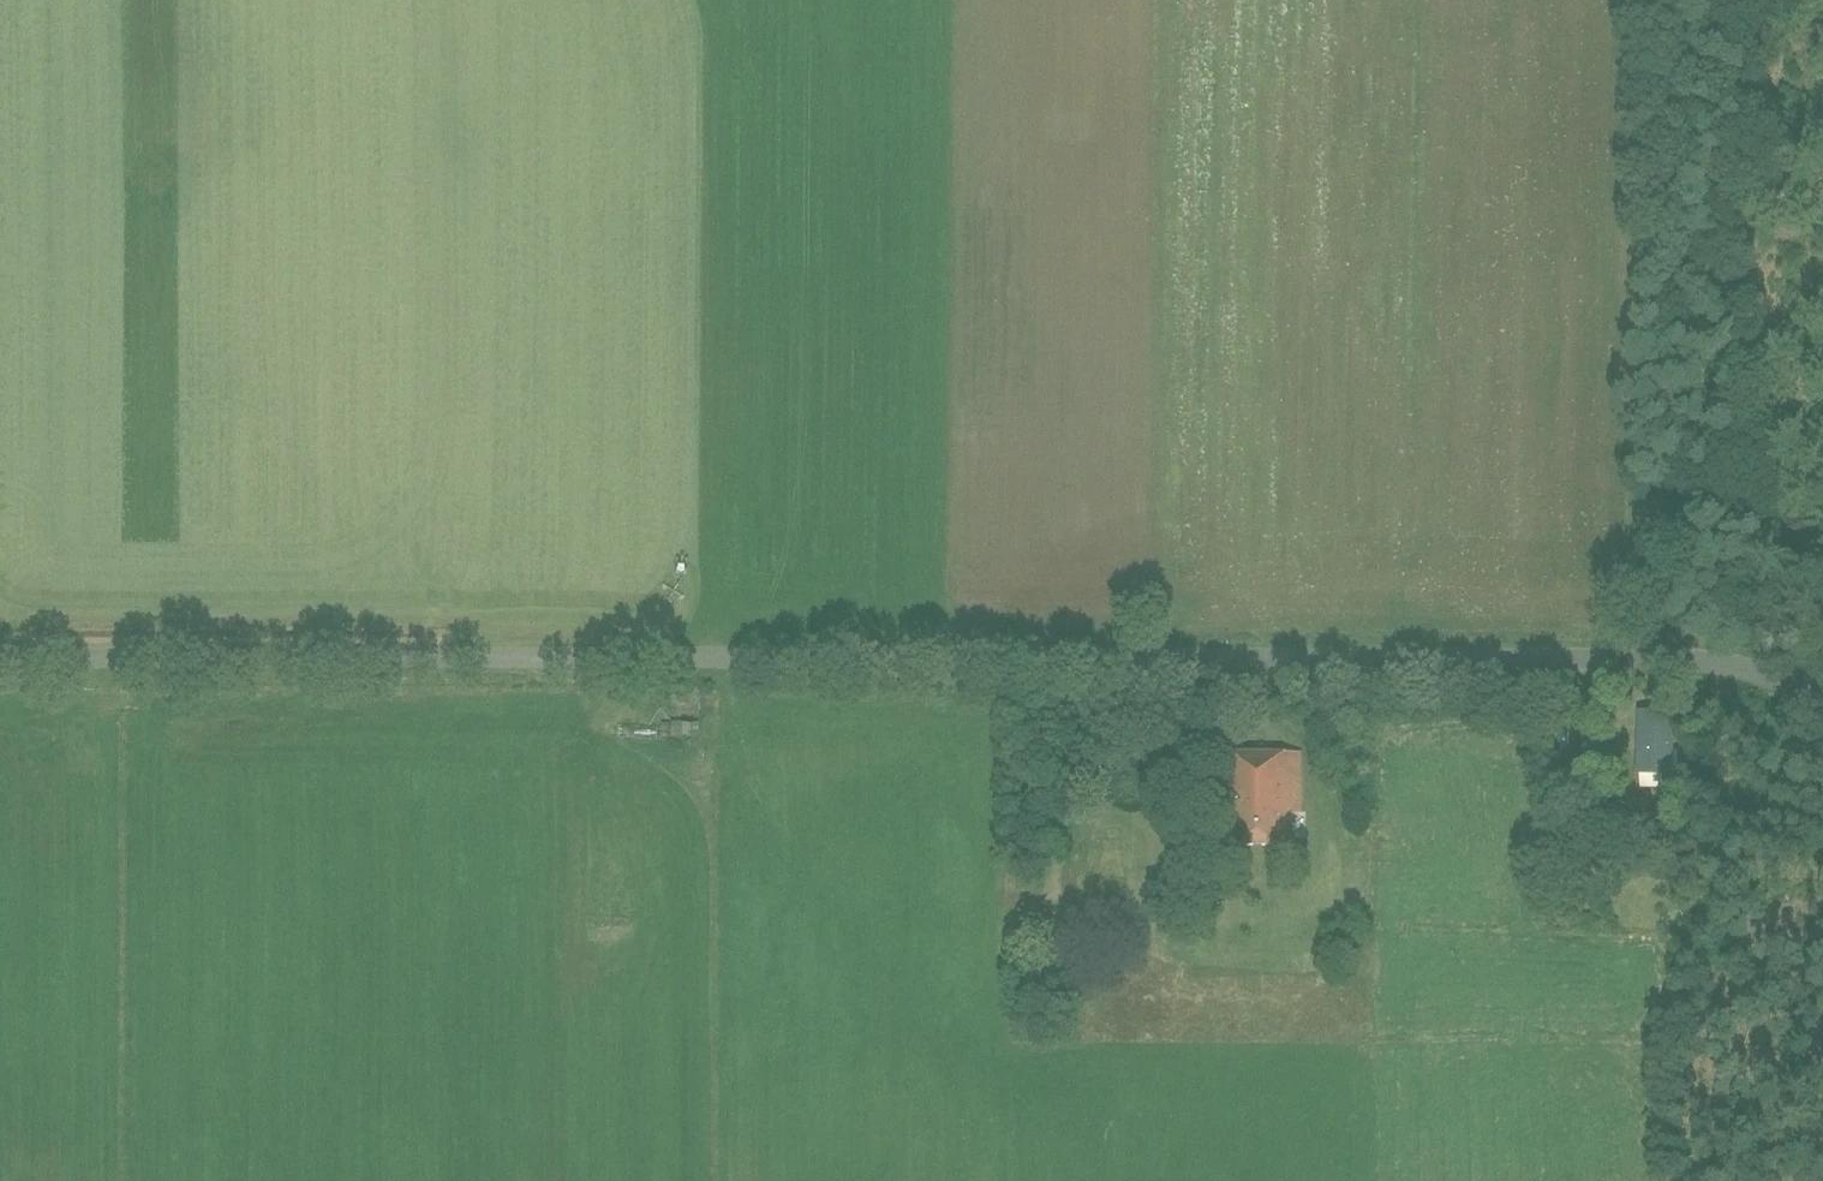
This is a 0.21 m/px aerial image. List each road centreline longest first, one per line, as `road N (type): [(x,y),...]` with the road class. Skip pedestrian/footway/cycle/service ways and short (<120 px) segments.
road 1 (unclassified): [(1822,703),(1791,684),(1711,662),(1633,657),(0,662)]

